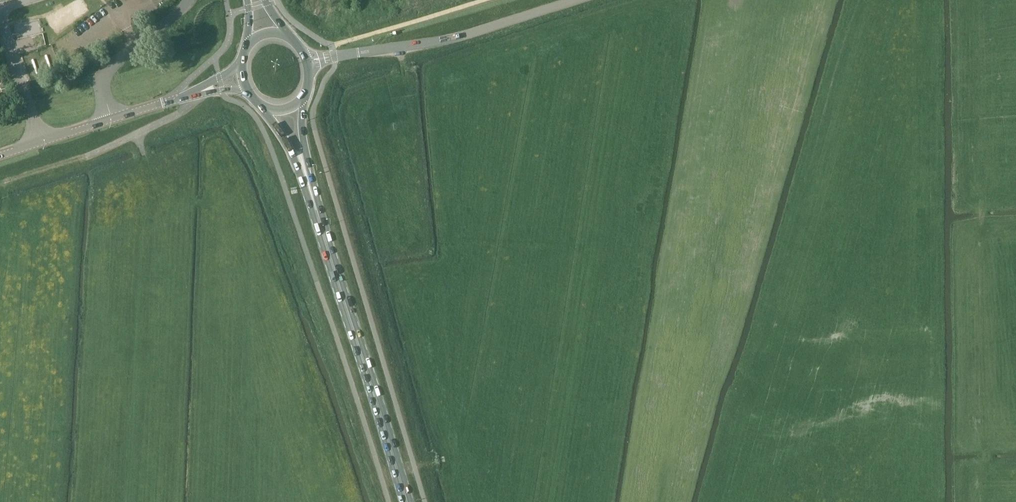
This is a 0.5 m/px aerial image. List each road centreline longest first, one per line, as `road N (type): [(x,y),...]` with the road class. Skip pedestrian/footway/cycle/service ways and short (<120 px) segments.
road 1 (primary): [(404,501),(320,223)]
road 2 (unclassified): [(335,56),(444,40),(571,0)]
road 3 (unclassified): [(111,119),(107,71),(189,0)]
road 4 (primary): [(257,102),(282,136),(320,223)]
road 5 (primary): [(320,223),(301,129),(304,97)]
road 6 (unclassified): [(193,94),(186,109),(86,158)]

